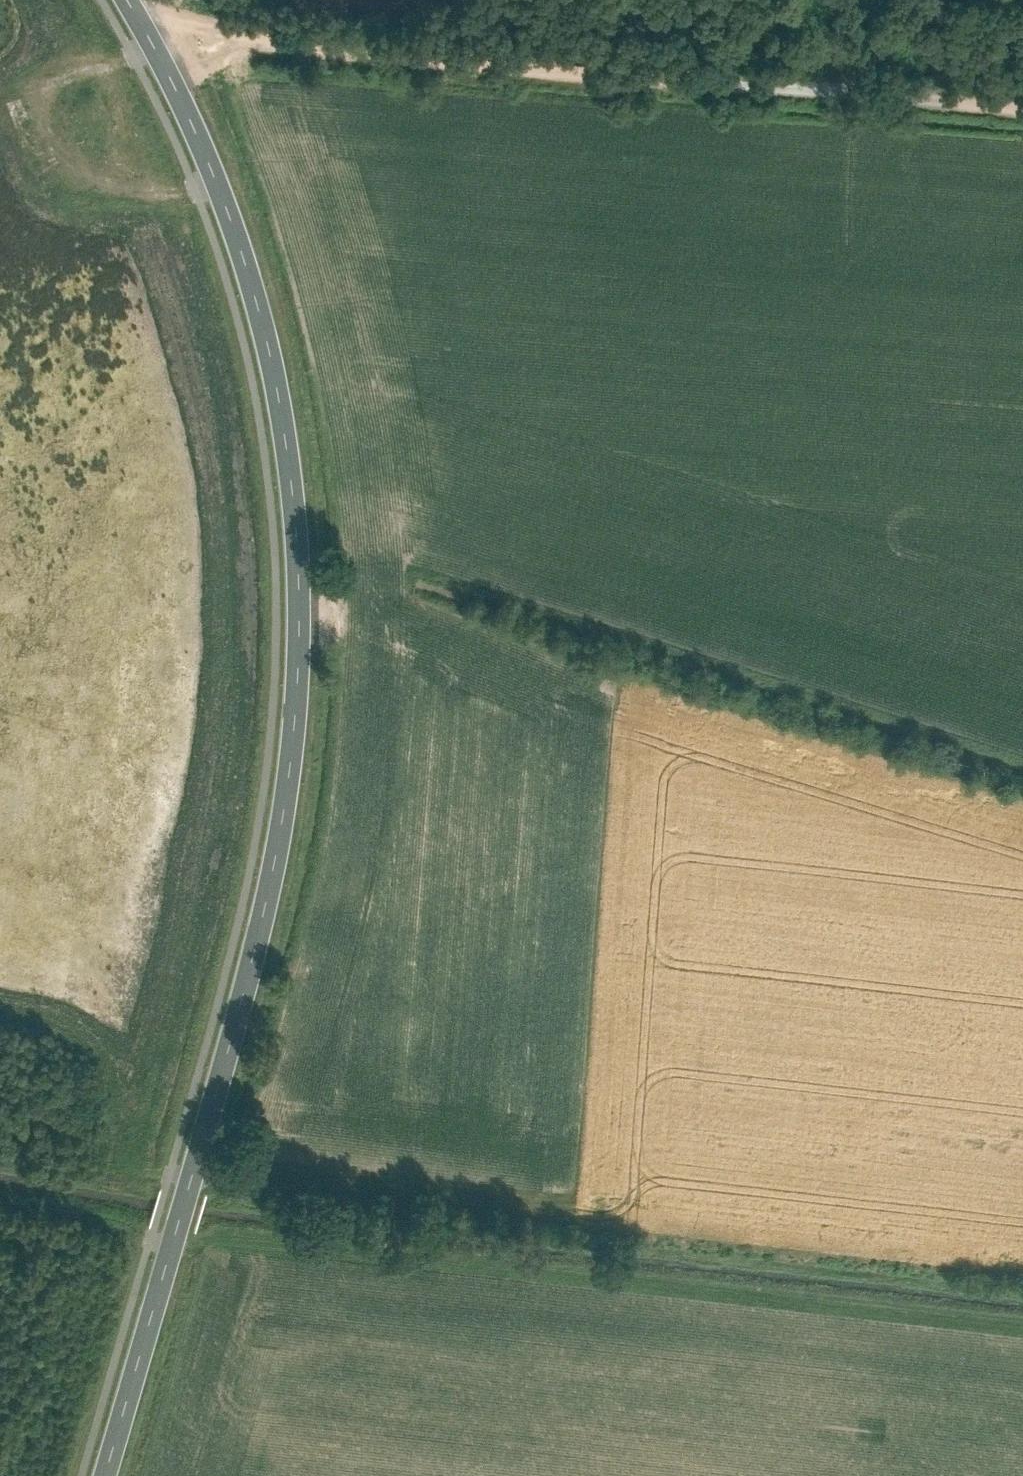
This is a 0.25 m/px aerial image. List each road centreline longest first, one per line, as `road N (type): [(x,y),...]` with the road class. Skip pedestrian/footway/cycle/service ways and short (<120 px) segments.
road 1 (tertiary): [(103,1475),(260,922),(291,772),(300,581),(256,292),(195,131),(127,0)]
road 2 (track): [(1022,102),(250,35),(130,49)]

